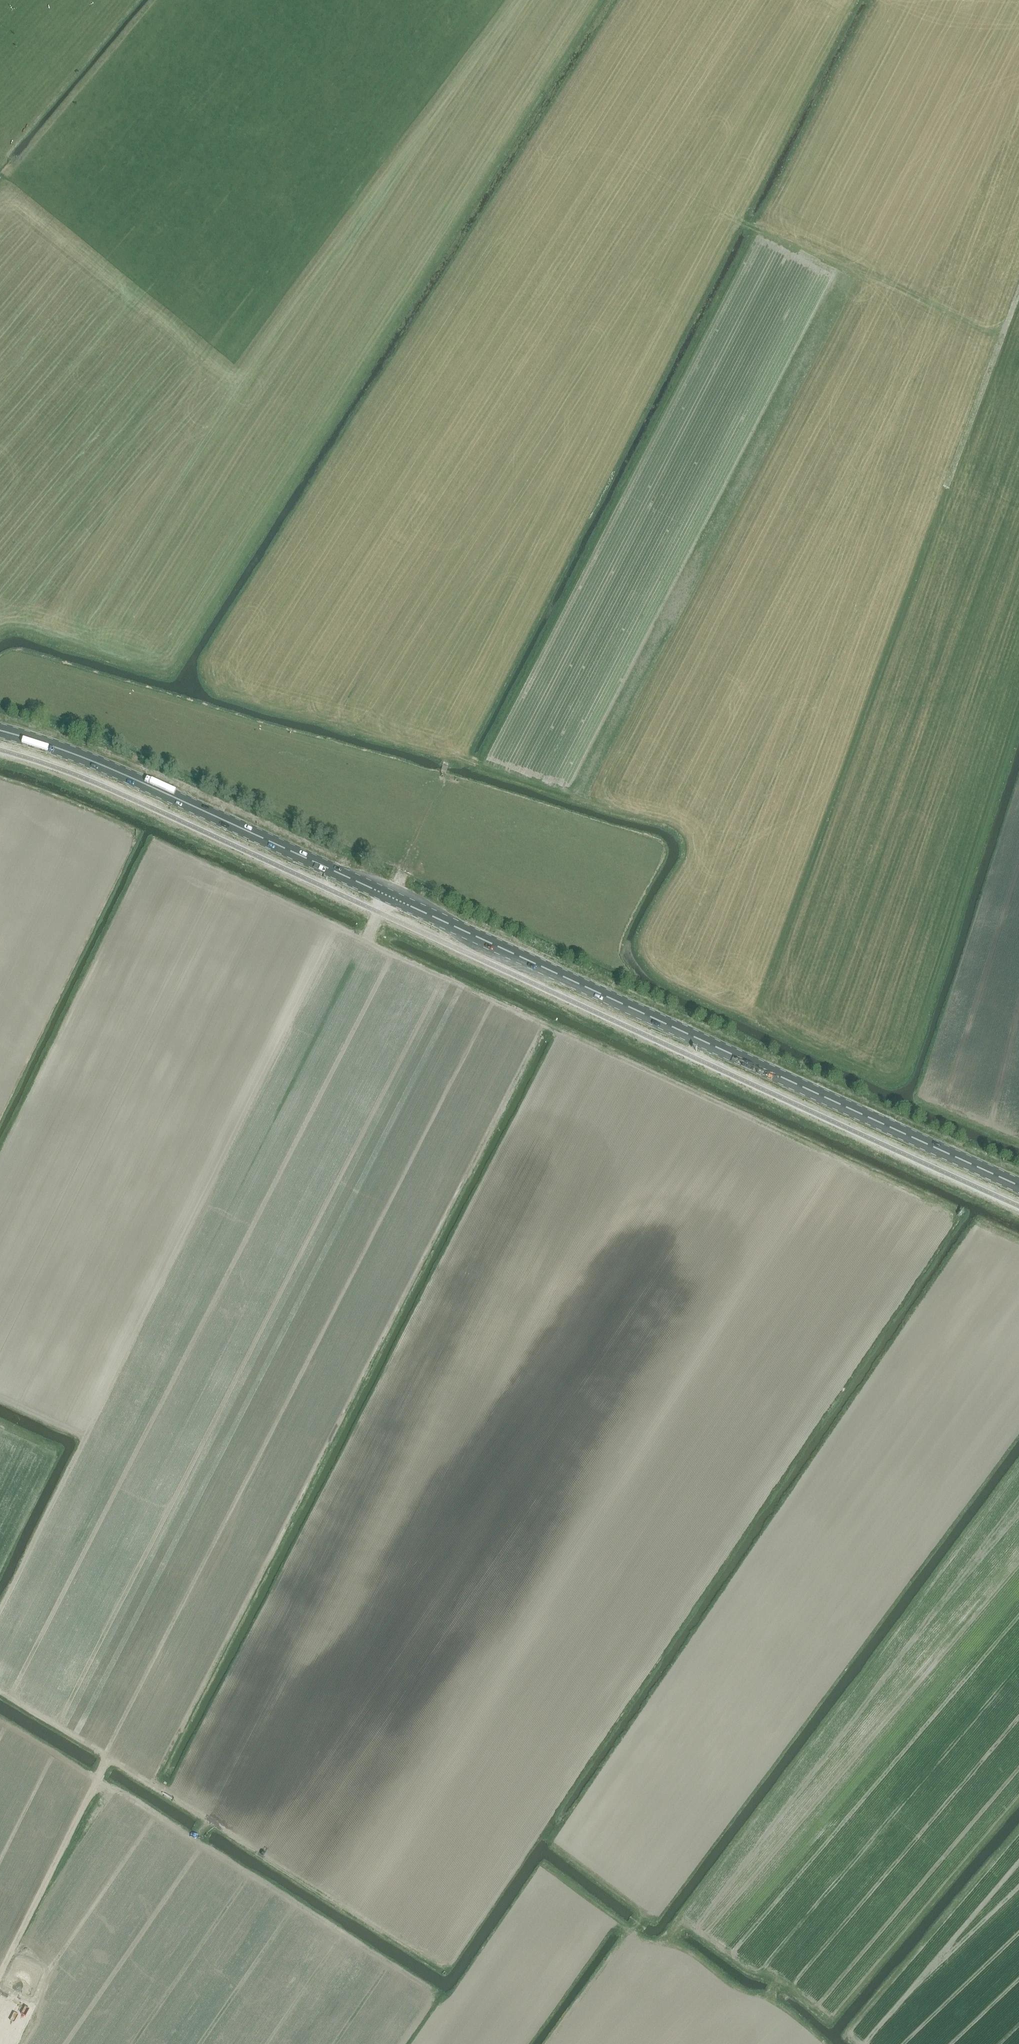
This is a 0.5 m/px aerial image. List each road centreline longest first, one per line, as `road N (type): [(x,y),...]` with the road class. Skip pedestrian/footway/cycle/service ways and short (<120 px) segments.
road 1 (primary): [(1018,1186),(172,796),(0,731)]
road 2 (track): [(106,1762),(0,1975)]
road 3 (track): [(686,1921),(665,1943),(630,1931),(701,1843)]
road 4 (track): [(630,1931),(551,2043)]

